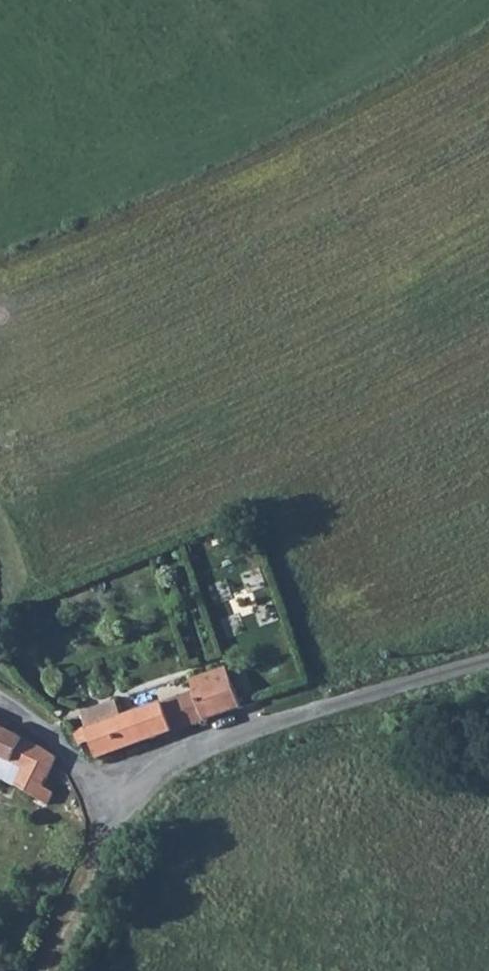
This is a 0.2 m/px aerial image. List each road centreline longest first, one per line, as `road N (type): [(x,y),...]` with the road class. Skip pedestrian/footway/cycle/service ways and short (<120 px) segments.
road 1 (unclassified): [(119,801),(199,755),(488,665)]
road 2 (unclassified): [(53,970),(119,801)]
road 3 (residential): [(119,801),(0,703)]

